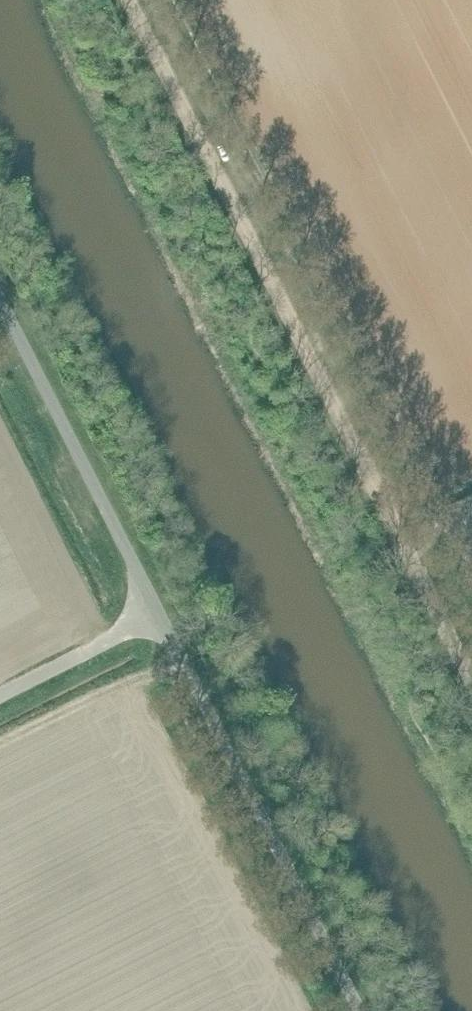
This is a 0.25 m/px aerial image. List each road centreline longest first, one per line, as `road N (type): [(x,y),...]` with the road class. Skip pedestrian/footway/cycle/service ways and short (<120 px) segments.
road 1 (unclassified): [(359,1010),(0,300)]
road 2 (unclassified): [(471,681),(128,0)]

